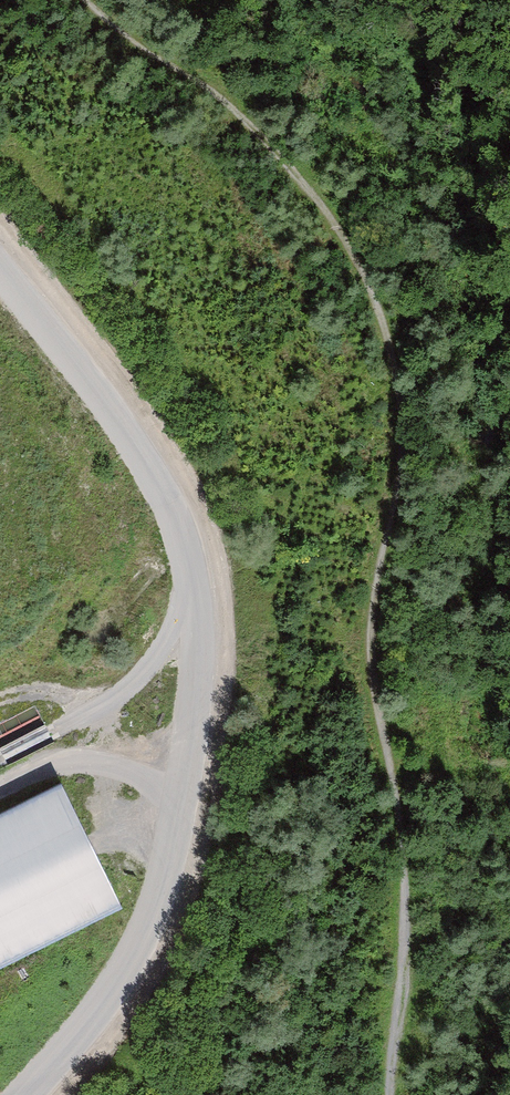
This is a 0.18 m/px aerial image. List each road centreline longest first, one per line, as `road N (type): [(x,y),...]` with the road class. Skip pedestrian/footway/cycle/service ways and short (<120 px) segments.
road 1 (track): [(89,0),(278,151),(360,254),(395,341),(409,436),(384,578),(381,691),(411,854),(389,1094)]
road 2 (track): [(0,254),(112,393),(188,514),(207,576),(209,665),(181,827)]

